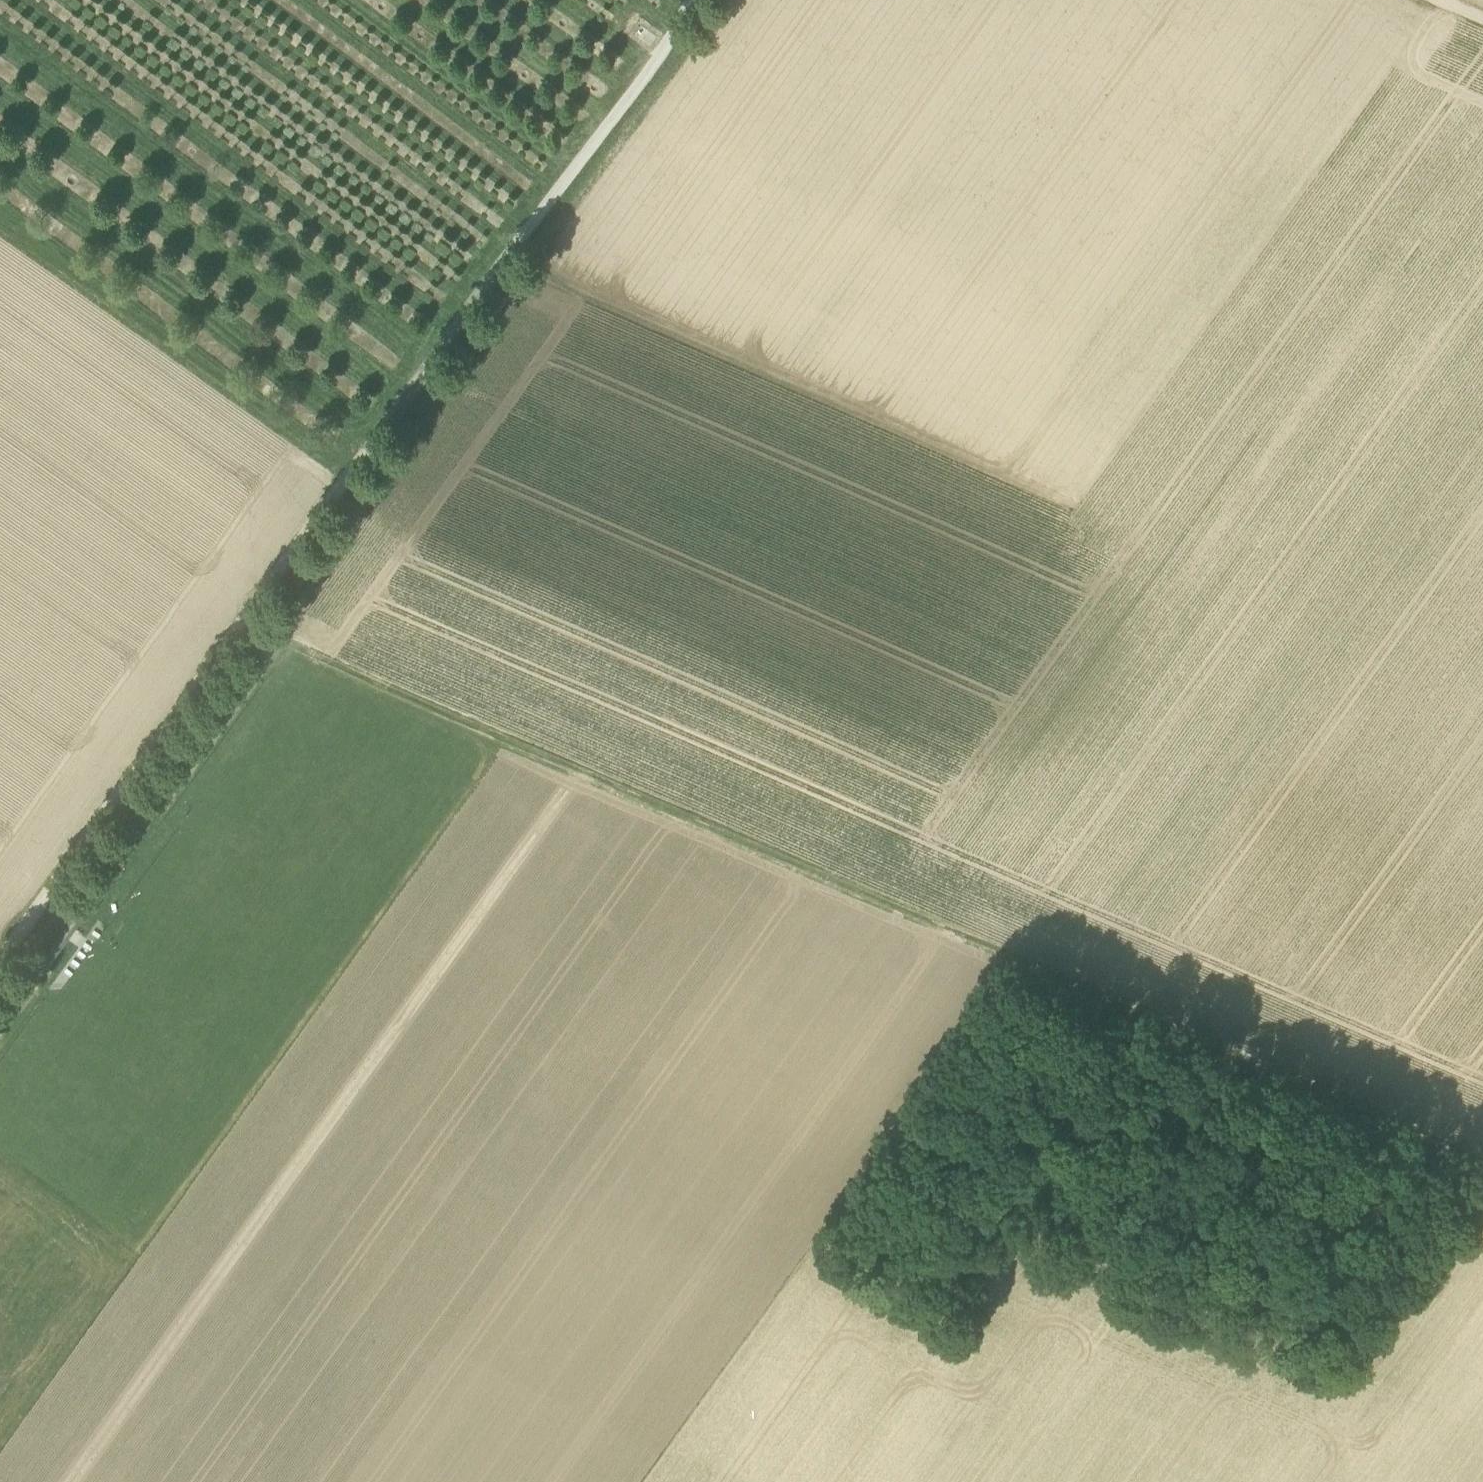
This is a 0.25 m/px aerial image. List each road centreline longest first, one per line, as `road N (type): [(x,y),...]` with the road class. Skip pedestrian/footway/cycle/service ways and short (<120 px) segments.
road 1 (track): [(275,634),(1482,1162)]
road 2 (track): [(0,971),(696,0)]
road 3 (track): [(125,798),(148,811),(275,634),(250,623)]

